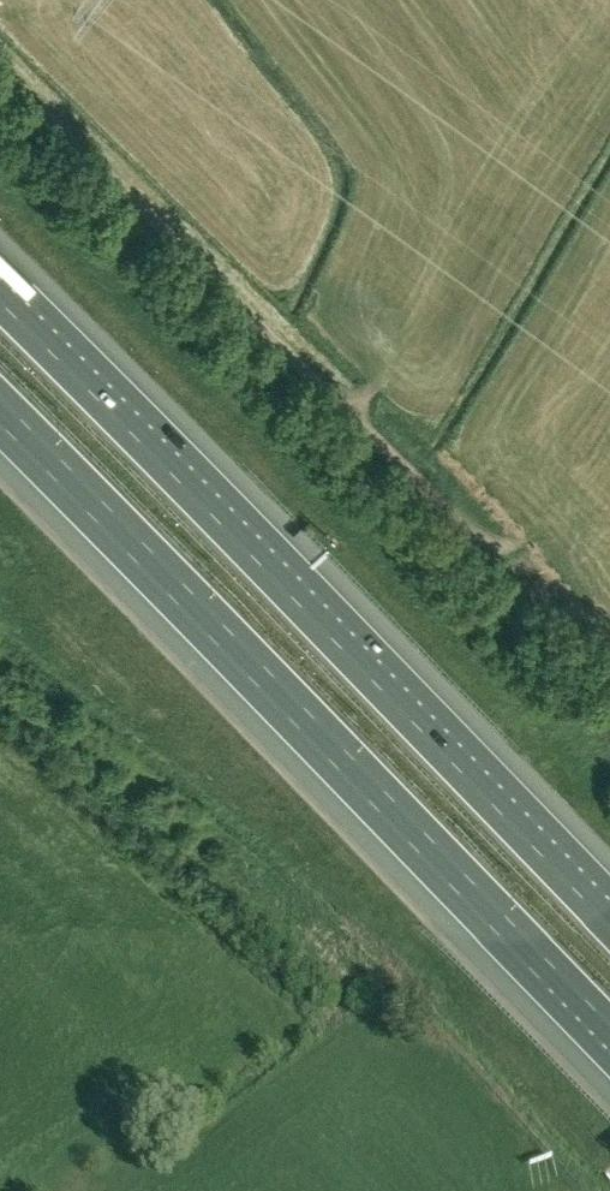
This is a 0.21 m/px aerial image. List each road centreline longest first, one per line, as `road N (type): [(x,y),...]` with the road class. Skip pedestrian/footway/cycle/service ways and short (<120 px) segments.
road 1 (motorway): [(609,912),(0,291)]
road 2 (motorway): [(0,423),(609,1039)]

